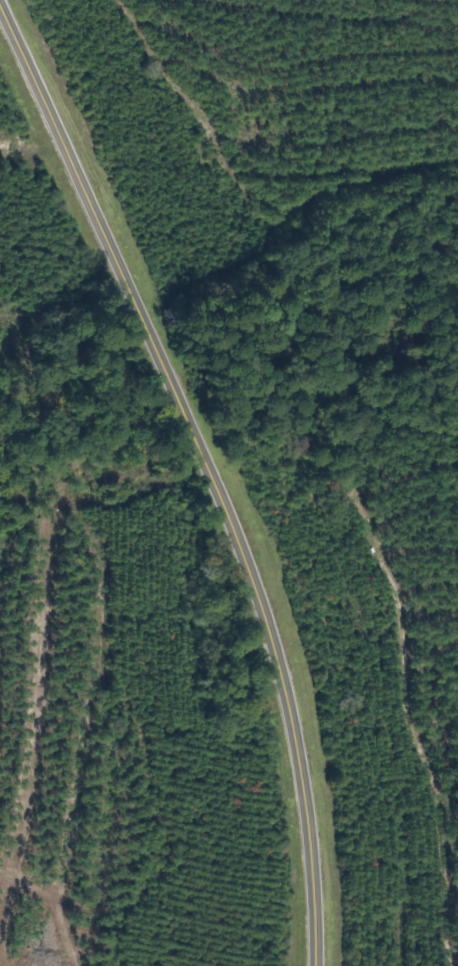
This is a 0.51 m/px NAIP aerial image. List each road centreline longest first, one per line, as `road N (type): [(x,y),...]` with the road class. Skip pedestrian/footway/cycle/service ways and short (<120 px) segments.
road 1 (secondary): [(316,965),(306,791),(252,578),(0,12)]

